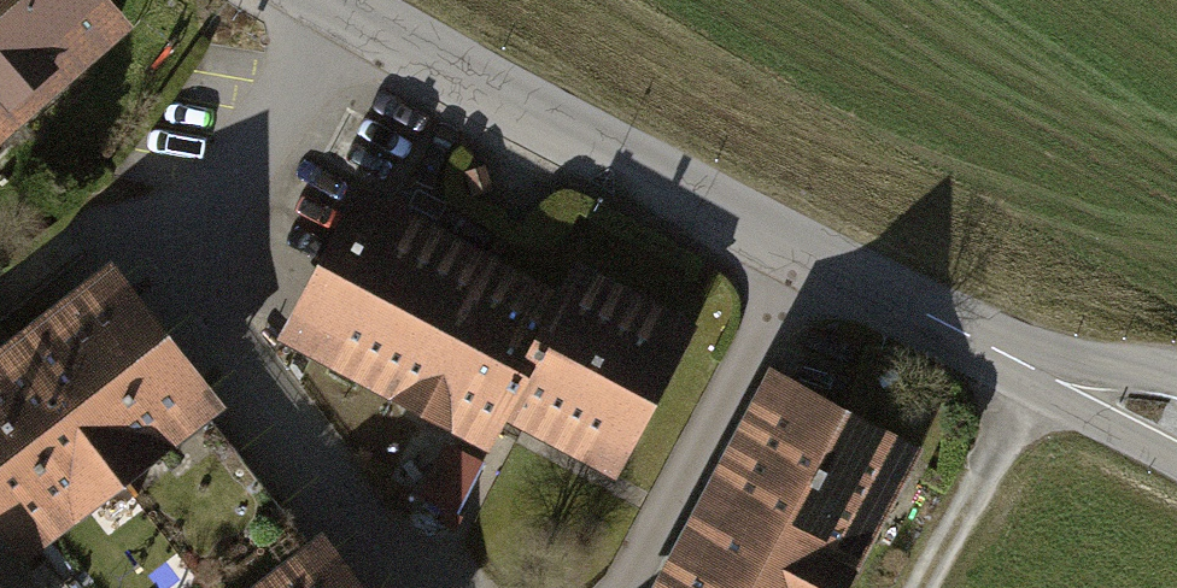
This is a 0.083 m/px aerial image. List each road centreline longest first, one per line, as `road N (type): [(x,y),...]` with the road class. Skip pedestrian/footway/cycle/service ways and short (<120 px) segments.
road 1 (tertiary): [(333,0),(1031,373)]
road 2 (track): [(917,587),(1031,373)]
road 3 (tertiary): [(1031,373),(1176,444)]
road 4 (tertiary): [(1176,372),(1031,373)]

